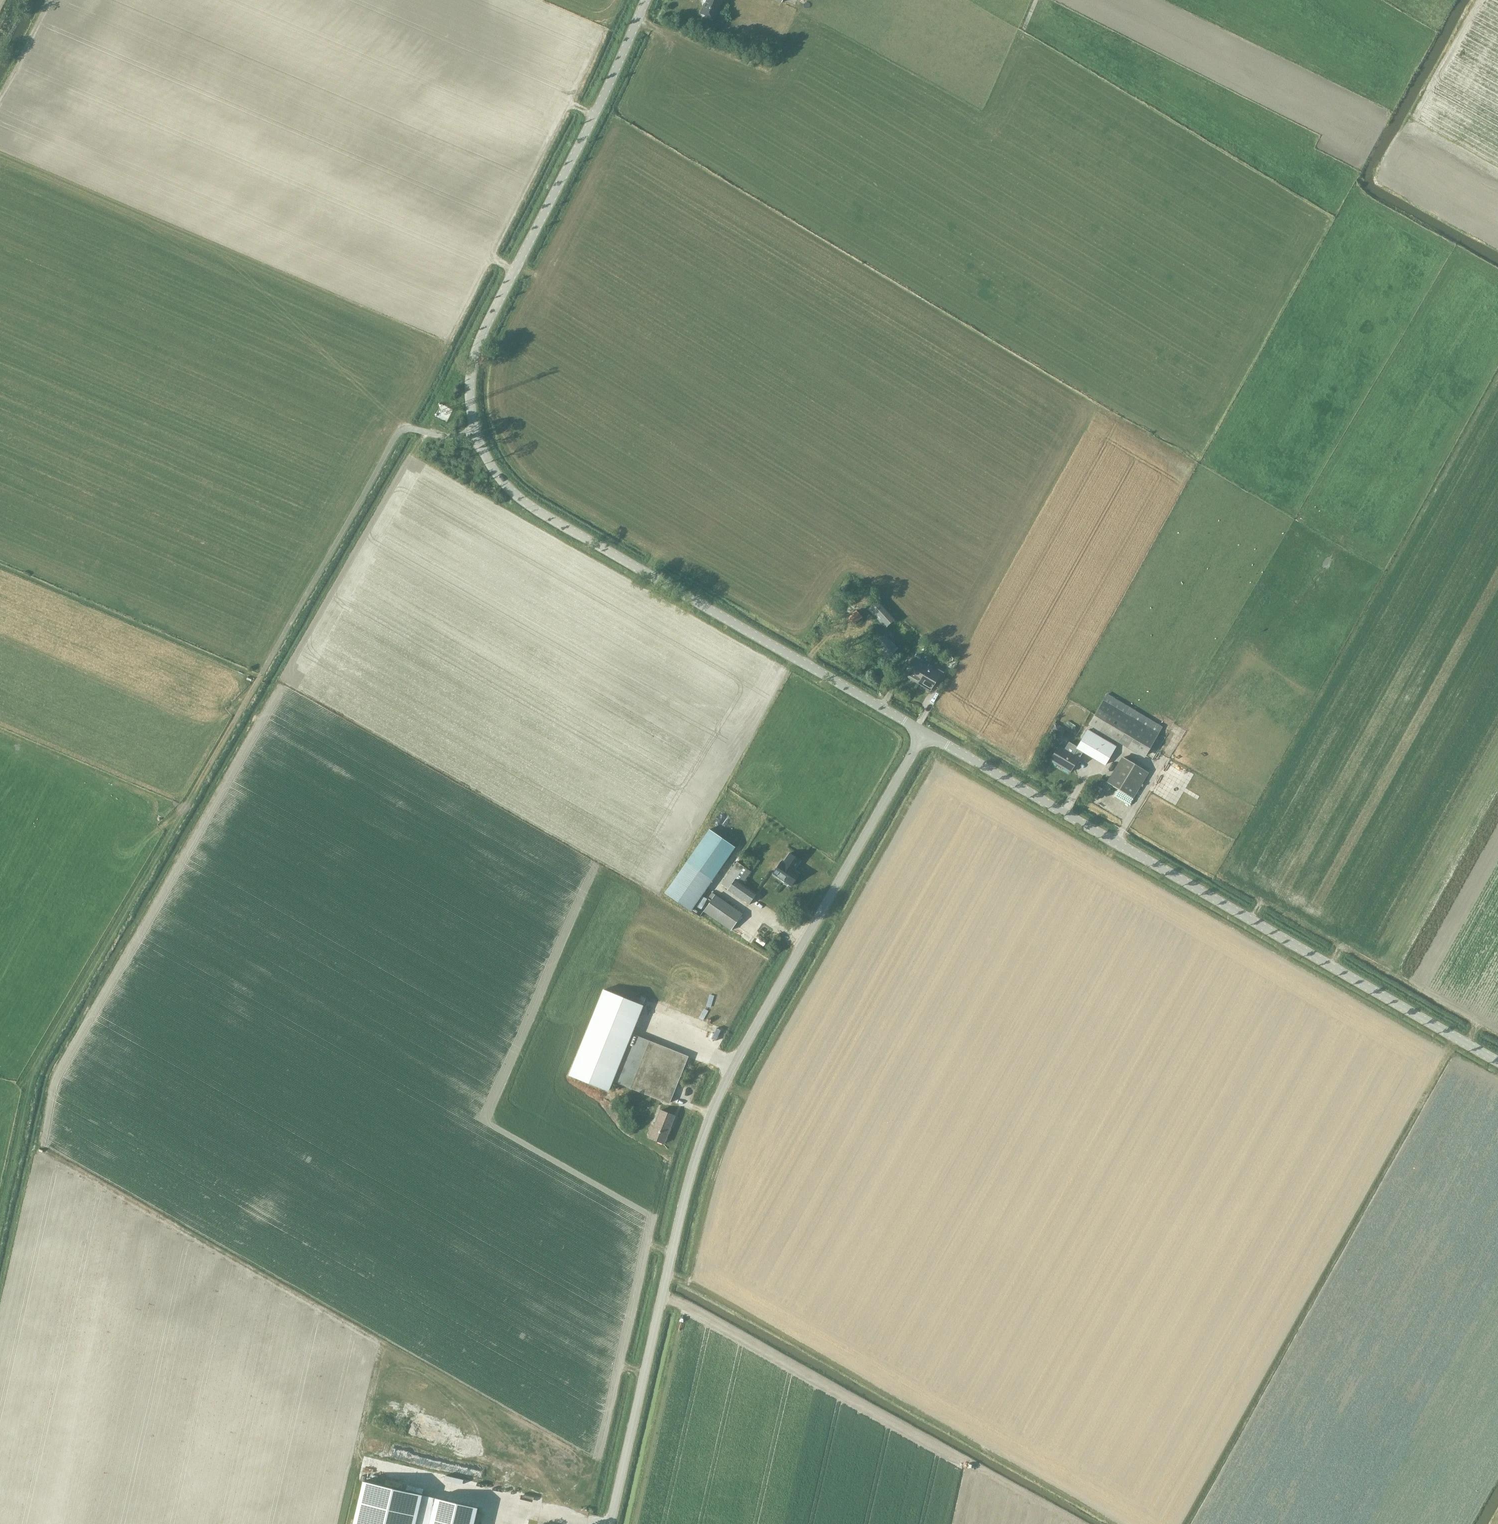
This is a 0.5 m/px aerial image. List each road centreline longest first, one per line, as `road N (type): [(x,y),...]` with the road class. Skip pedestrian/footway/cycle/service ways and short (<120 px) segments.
road 1 (tertiary): [(921,733),(541,513),(499,477),(473,430),(471,386),(484,328),(646,0)]
road 2 (tertiary): [(610,1523),(711,1111),(921,733)]
road 3 (unclassified): [(1497,1061),(921,733)]
road 4 (track): [(1082,1523),(693,1307),(662,1299)]

